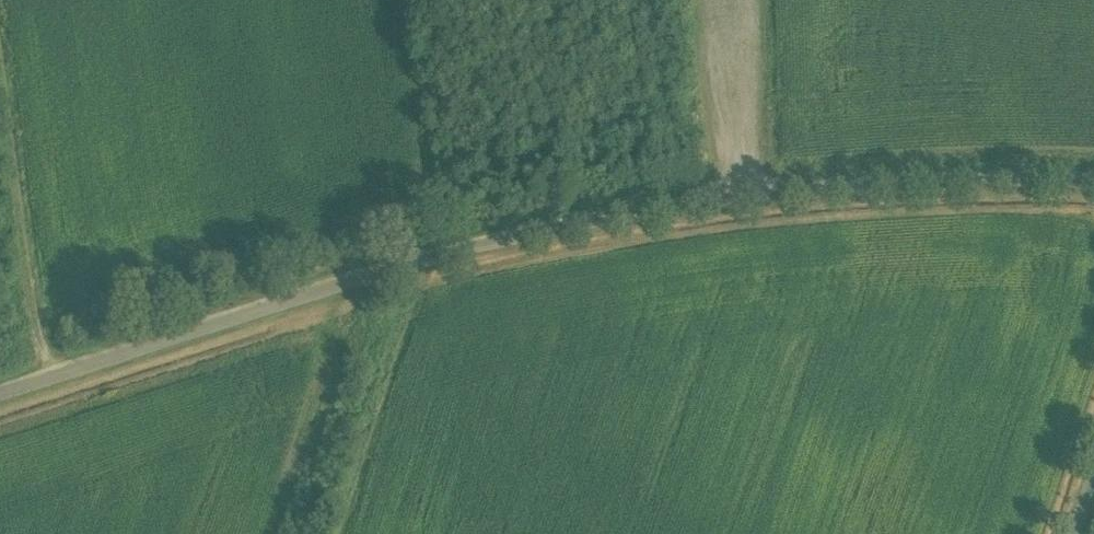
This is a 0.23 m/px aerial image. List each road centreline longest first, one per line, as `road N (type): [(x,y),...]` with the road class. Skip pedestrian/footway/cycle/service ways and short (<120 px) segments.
road 1 (unclassified): [(0,405),(426,270),(746,195),(1093,199)]
road 2 (track): [(0,81),(45,391)]

